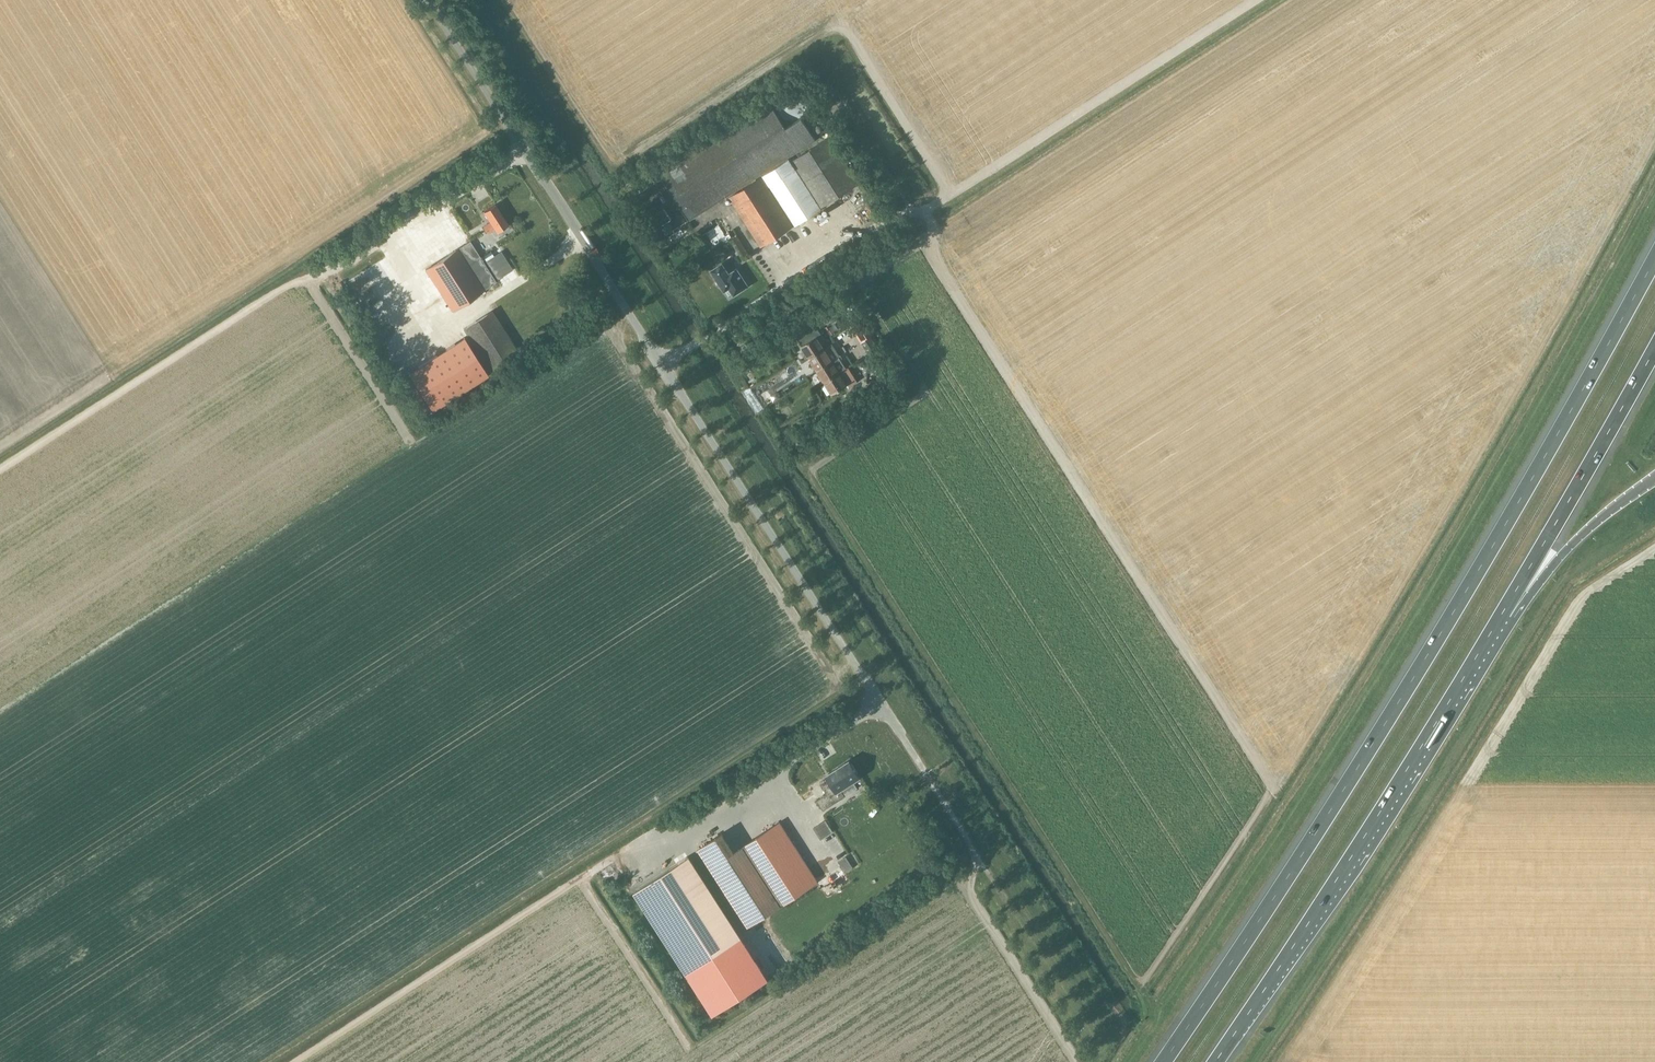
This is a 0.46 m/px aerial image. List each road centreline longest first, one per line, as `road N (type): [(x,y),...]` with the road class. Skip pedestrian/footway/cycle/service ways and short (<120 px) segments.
road 1 (unclassified): [(1015,911),(427,0)]
road 2 (motorway): [(1654,256),(1446,623),(1163,1061)]
road 3 (motorway): [(1215,1061),(1496,623)]
road 4 (motorway): [(1496,623),(1654,347)]
road 5 (motorway): [(1496,623),(1514,618),(1569,547),(1654,477)]

